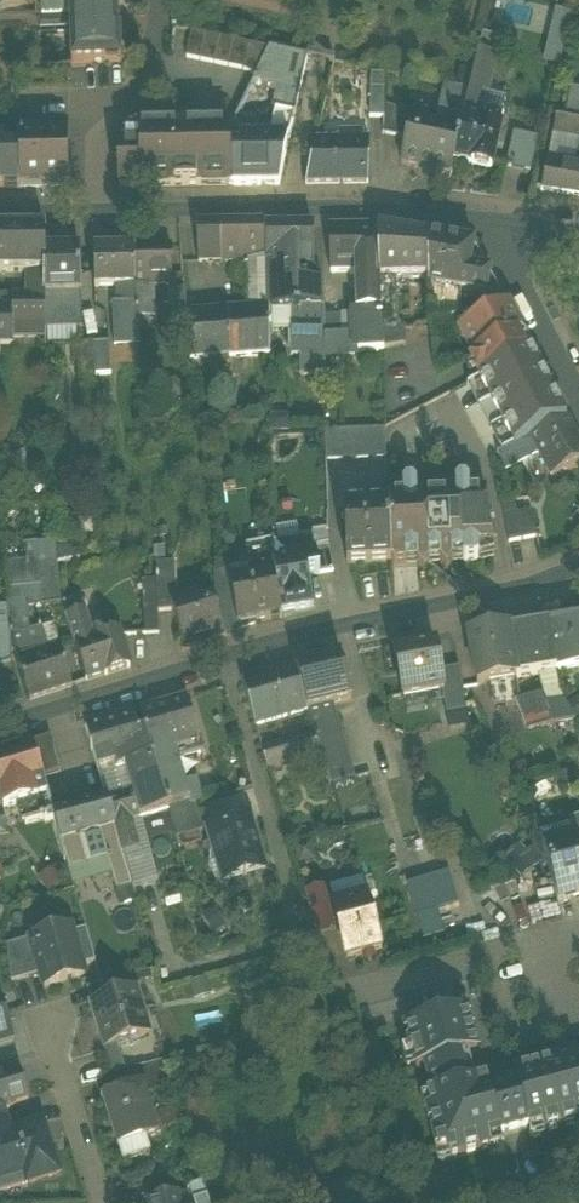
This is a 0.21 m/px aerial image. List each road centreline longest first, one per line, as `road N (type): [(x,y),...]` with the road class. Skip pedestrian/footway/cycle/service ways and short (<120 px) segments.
road 1 (residential): [(0,724),(578,566)]
road 2 (residential): [(483,221),(292,206),(80,210)]
road 3 (residential): [(167,0),(158,69),(143,98),(109,103),(78,131),(80,210)]
road 4 (residential): [(578,929),(371,984)]
road 5 (residential): [(483,221),(578,403)]
road 6 (residential): [(102,1202),(53,1025)]

